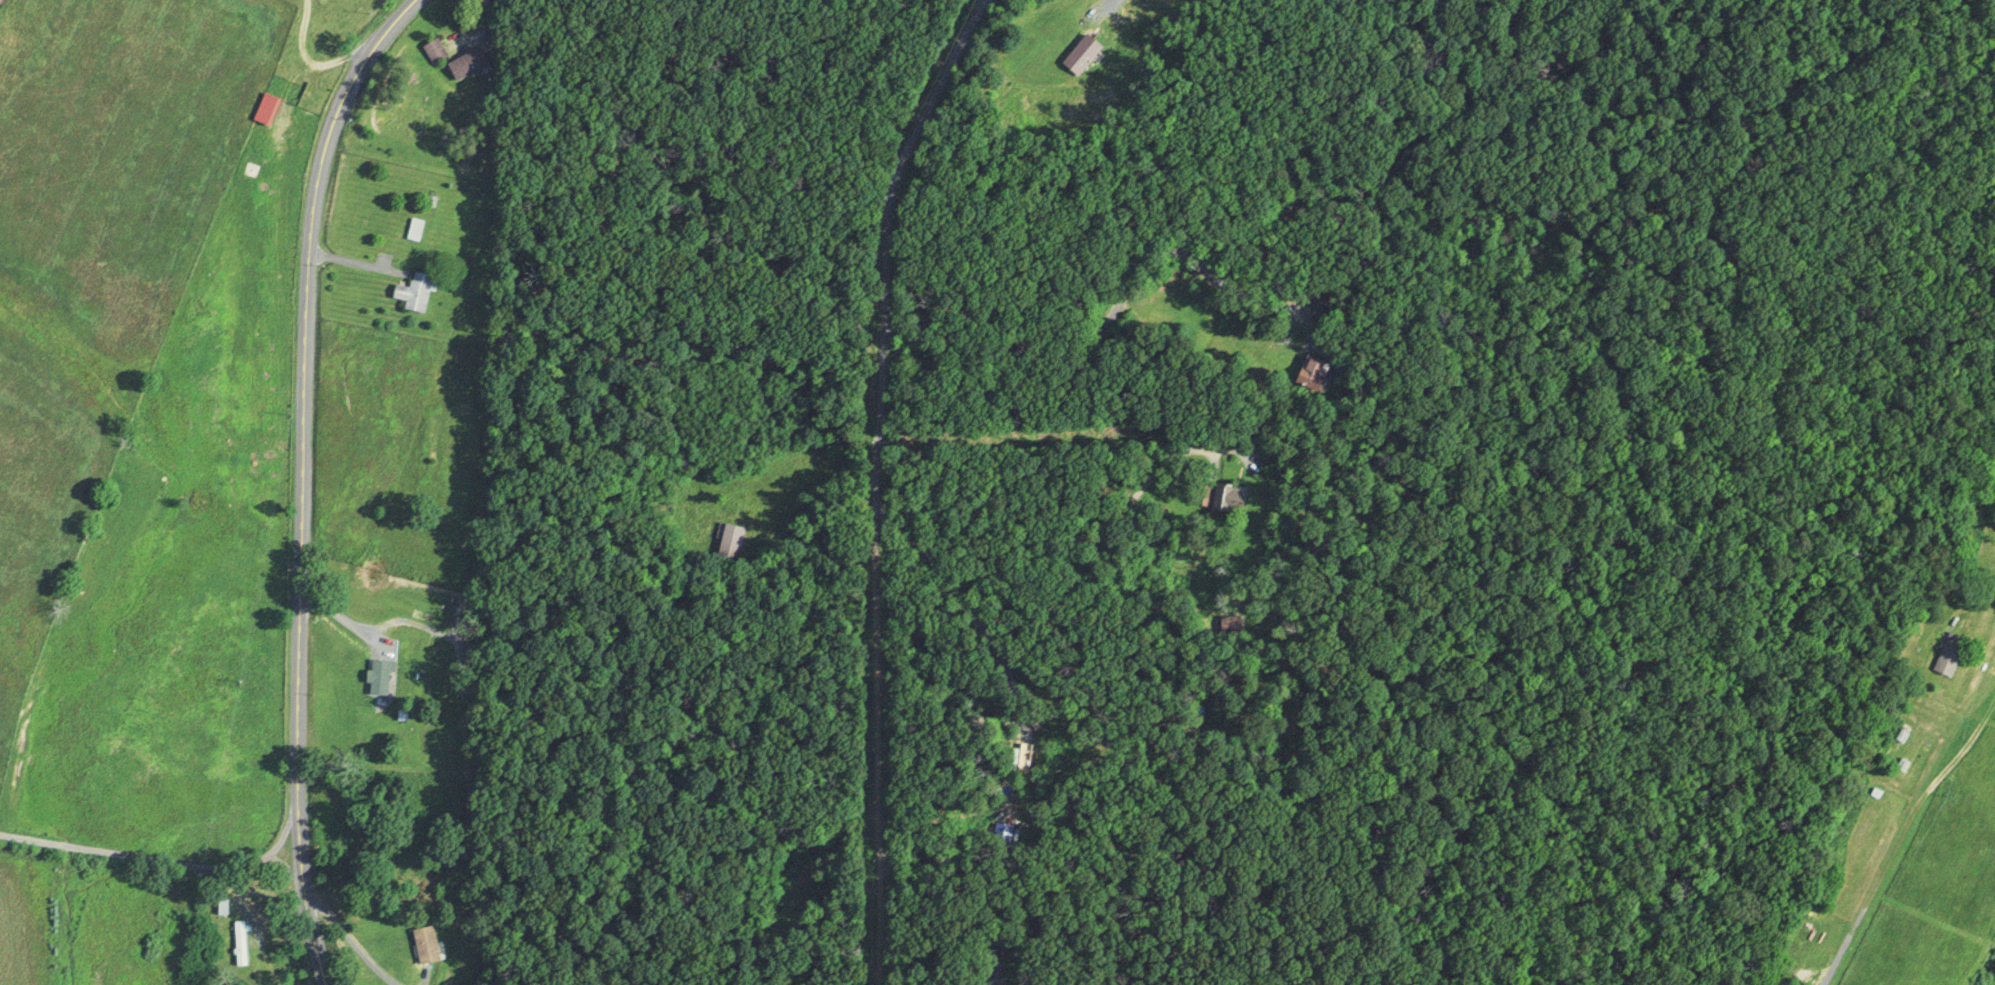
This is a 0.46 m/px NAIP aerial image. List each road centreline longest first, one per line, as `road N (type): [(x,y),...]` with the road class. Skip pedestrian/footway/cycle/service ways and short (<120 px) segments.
road 1 (tertiary): [(324,984),(298,795),(310,249),(323,162),(344,100),(417,0)]
road 2 (residential): [(937,984),(912,846),(901,318),(929,175),(990,0)]
road 3 (residential): [(1849,984),(1909,900),(1994,620)]

